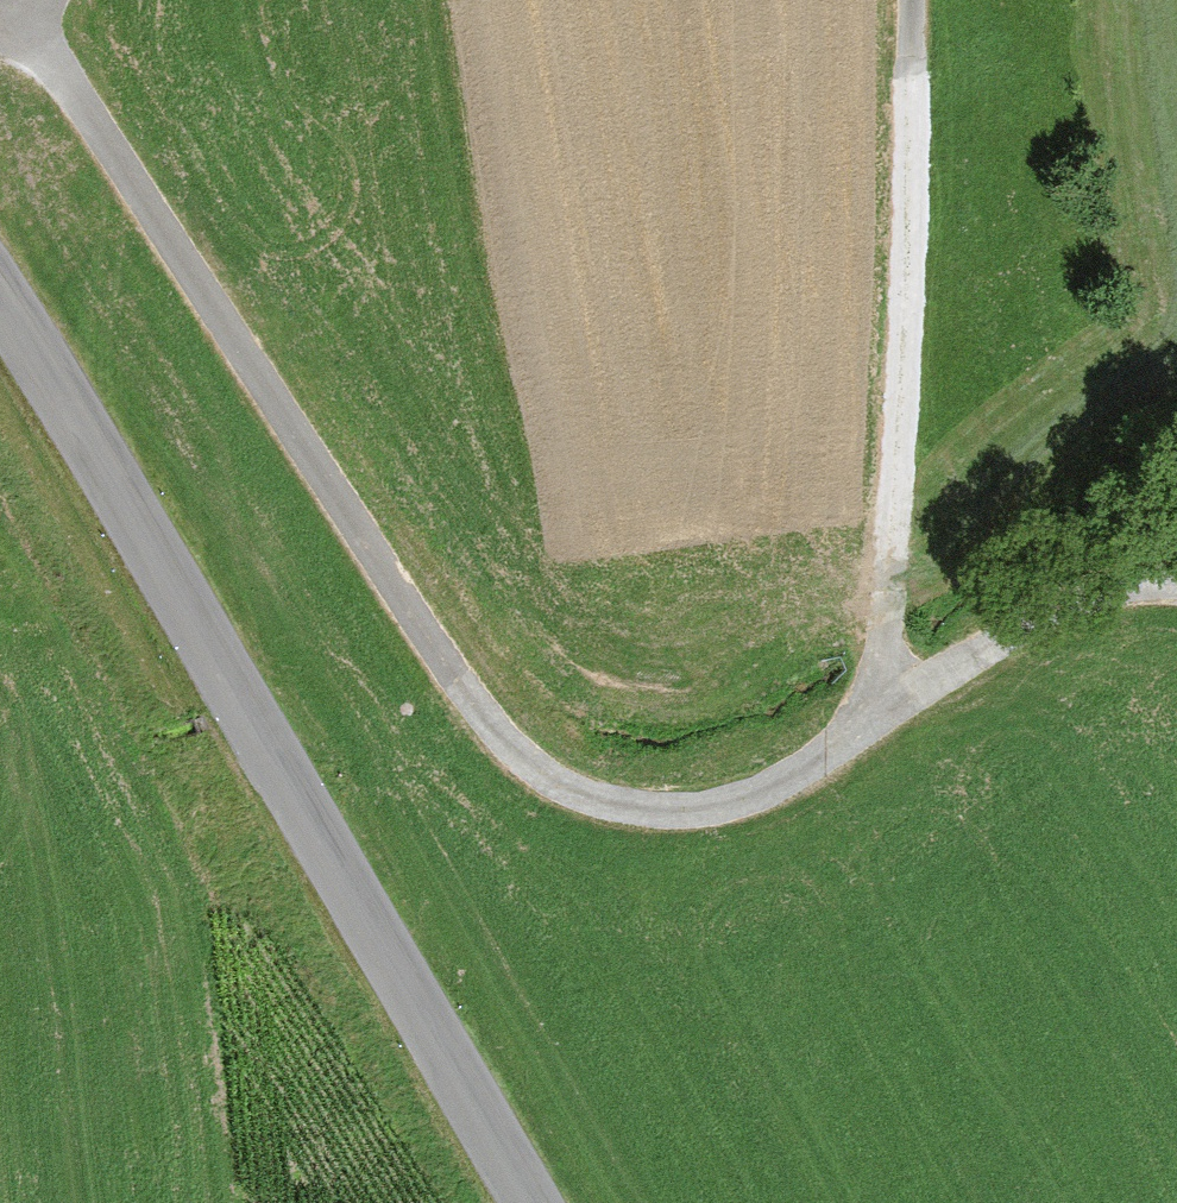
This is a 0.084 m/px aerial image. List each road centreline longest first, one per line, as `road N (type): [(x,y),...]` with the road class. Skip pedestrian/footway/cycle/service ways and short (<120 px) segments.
road 1 (track): [(886,722),(698,815),(599,804),(522,754),(402,598),(71,85),(0,44)]
road 2 (tertiary): [(0,316),(529,1202)]
road 3 (track): [(910,0),(886,722)]
road 4 (track): [(1176,564),(1093,580),(886,722)]

